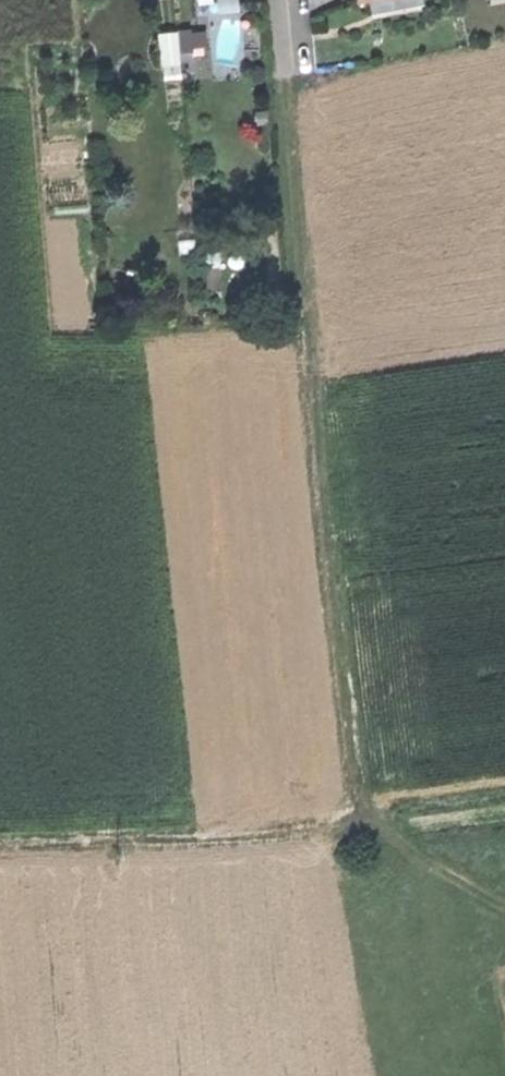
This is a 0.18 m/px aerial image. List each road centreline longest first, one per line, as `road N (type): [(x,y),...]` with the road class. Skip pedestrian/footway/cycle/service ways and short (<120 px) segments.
road 1 (track): [(0,840),(232,835),(320,823),(355,799),(286,65)]
road 2 (track): [(355,799),(412,852),(504,903)]

